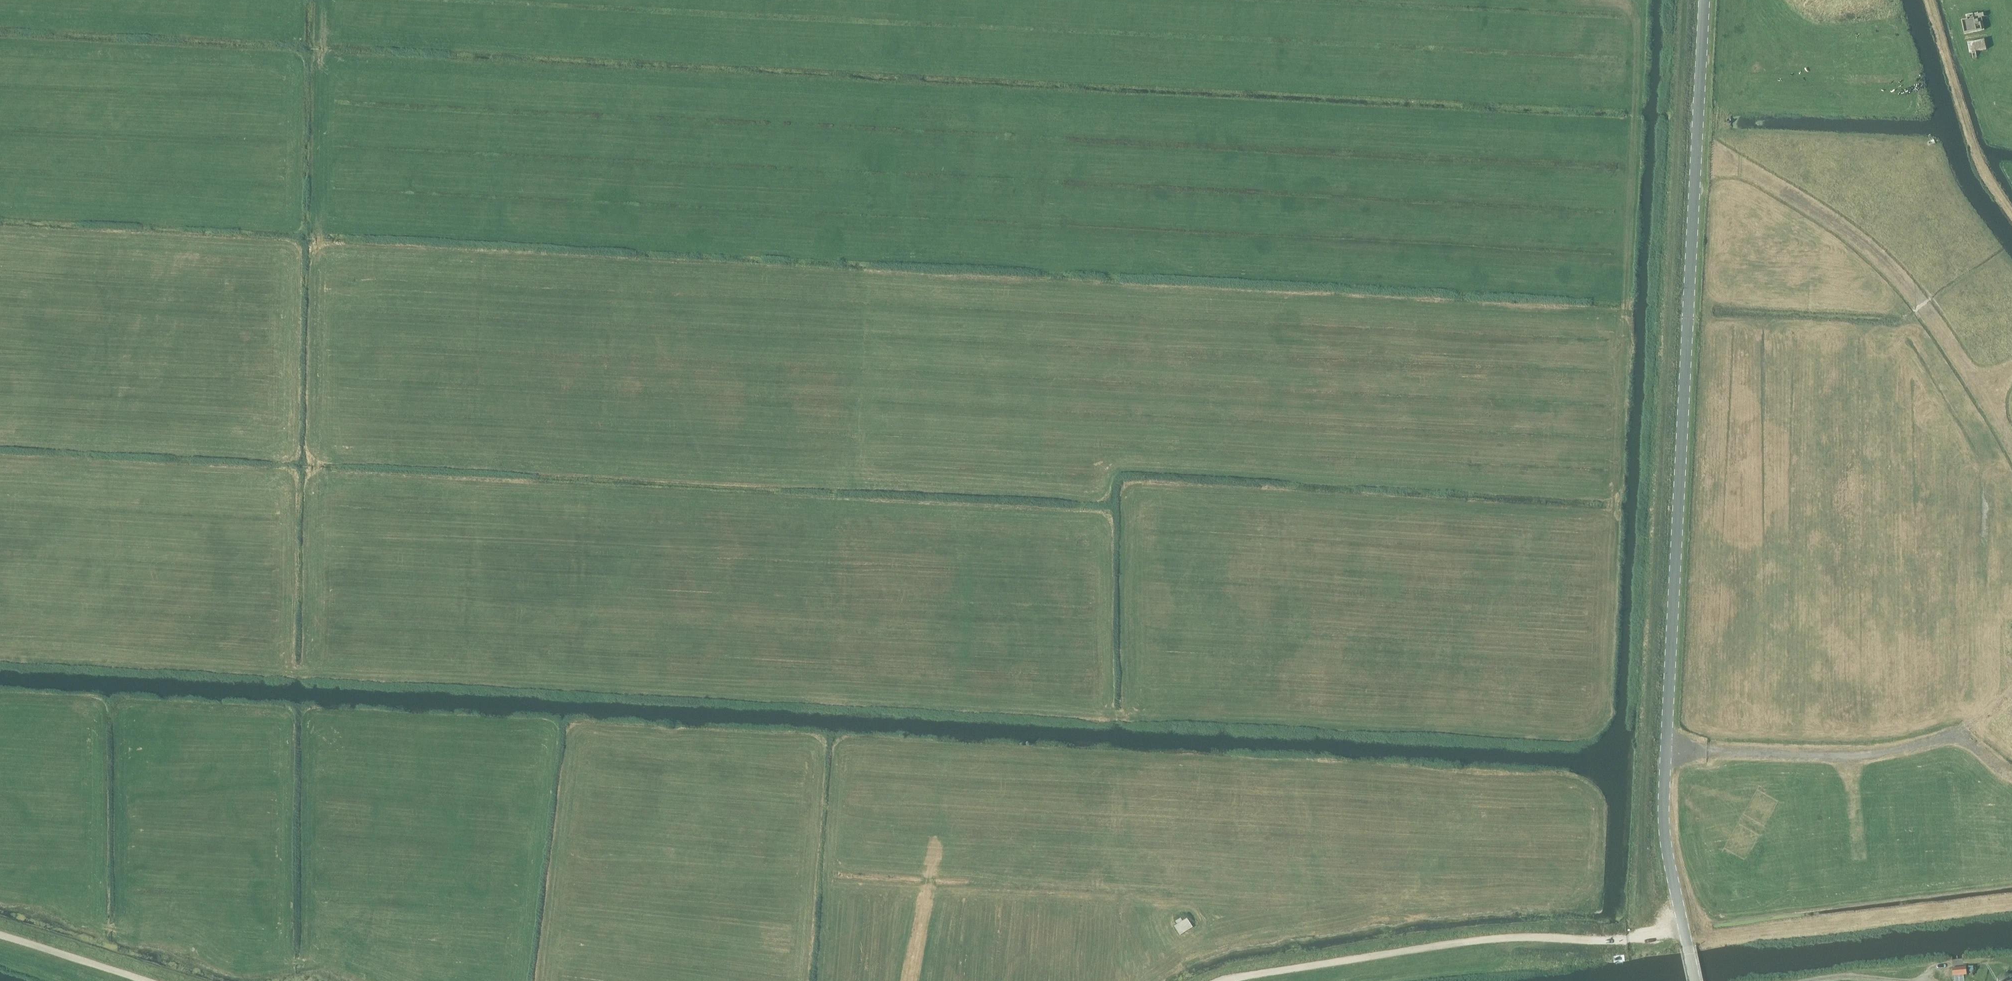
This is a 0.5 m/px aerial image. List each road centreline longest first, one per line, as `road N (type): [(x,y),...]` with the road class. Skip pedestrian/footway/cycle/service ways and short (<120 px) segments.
road 1 (track): [(2011,437),(1923,302),(1871,250),(1739,168),(1696,159)]
road 2 (track): [(1666,746),(1849,757),(1888,751),(1958,736),(2011,693)]

